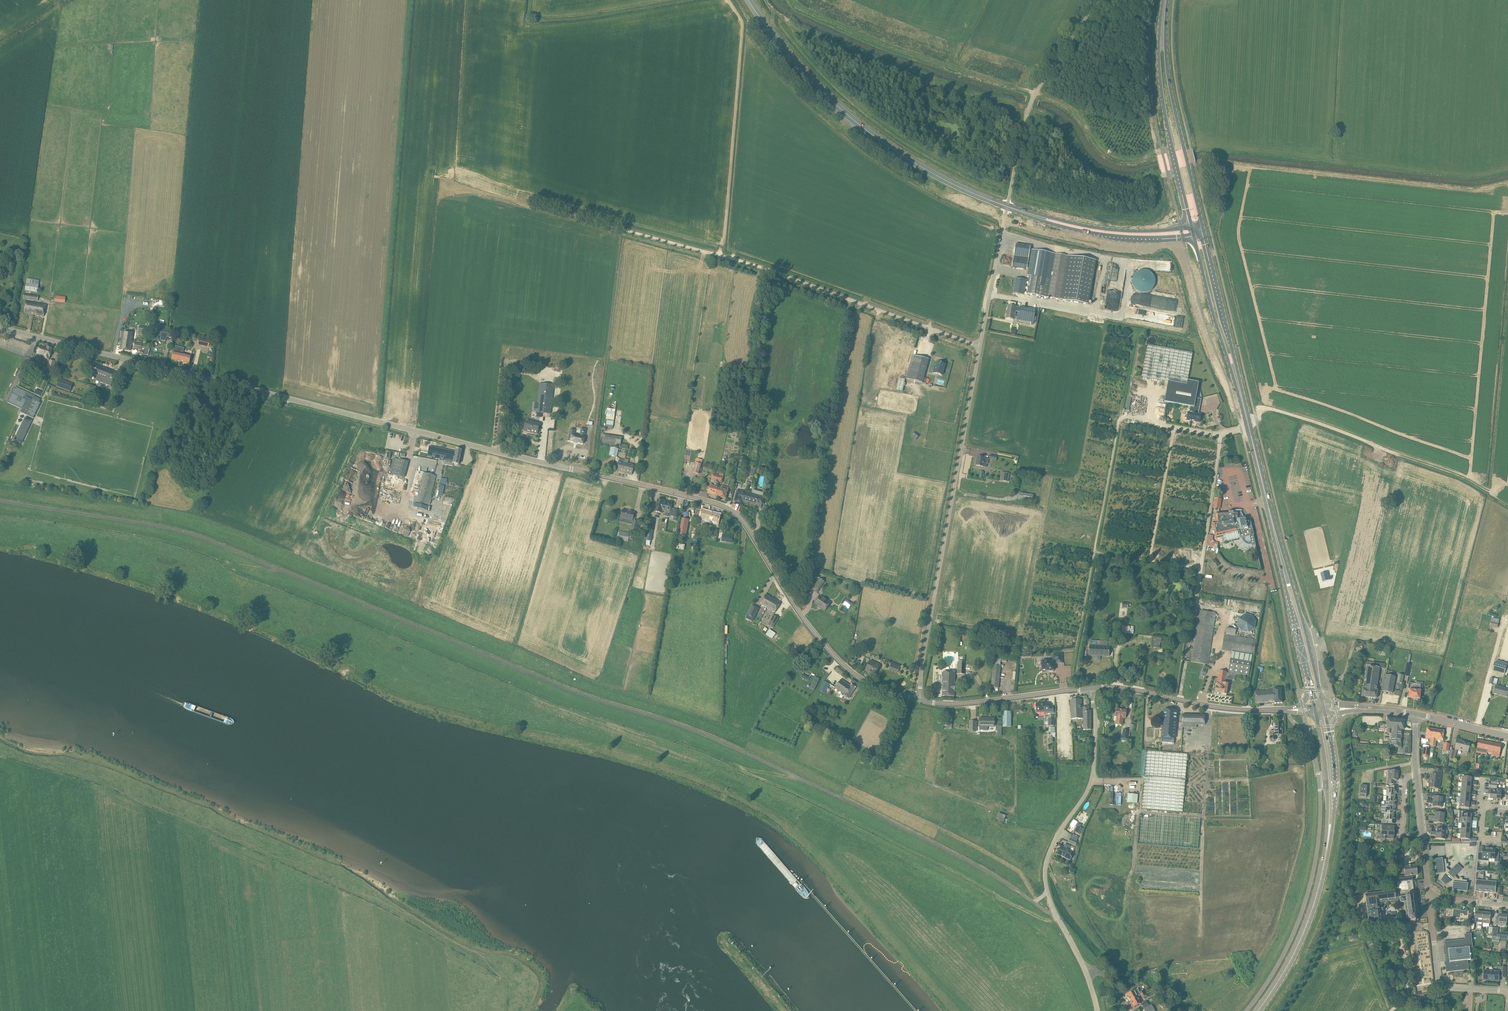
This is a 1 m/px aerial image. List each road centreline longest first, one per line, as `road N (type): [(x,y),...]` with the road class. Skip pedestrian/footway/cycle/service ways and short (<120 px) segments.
road 1 (tertiary): [(0,327),(725,507),(745,524),(840,662),(862,680),(922,701)]
road 2 (unclassified): [(525,200),(728,257),(980,346)]
road 3 (unclassified): [(922,701),(980,346)]
road 4 (primary): [(1008,206),(931,173),(859,125),(795,62),(749,0)]
road 5 (primary): [(1203,229),(1170,84),(1166,0)]
road 6 (primary): [(1164,0),(1162,94),(1192,226)]
road 7 (unclassified): [(1008,206),(1031,104),(1100,0)]
road 8 (unclassified): [(1048,893),(1049,858),(1093,770),(1091,689)]
road 9 (primary): [(1248,423),(1203,229)]
road 10 (tertiary): [(1091,689),(1287,710)]
road 11 (primary): [(1194,236),(1248,423)]
road 12 (primary): [(1323,704),(1271,517)]
road 13 (primary): [(1271,517),(1311,692)]
road 14 (primary): [(1258,1010),(1304,932),(1327,850)]
road 15 (tertiary): [(922,701),(953,705),(1091,689)]
road 16 (primary): [(1040,217),(1114,236),(1194,236)]
road 17 (primary): [(1192,226),(1127,231),(1040,217)]
road 18 (unclassified): [(980,346),(1008,206)]
road 19 (primary): [(1316,713),(1327,850)]
road 20 (residential): [(1429,896),(1416,776)]

